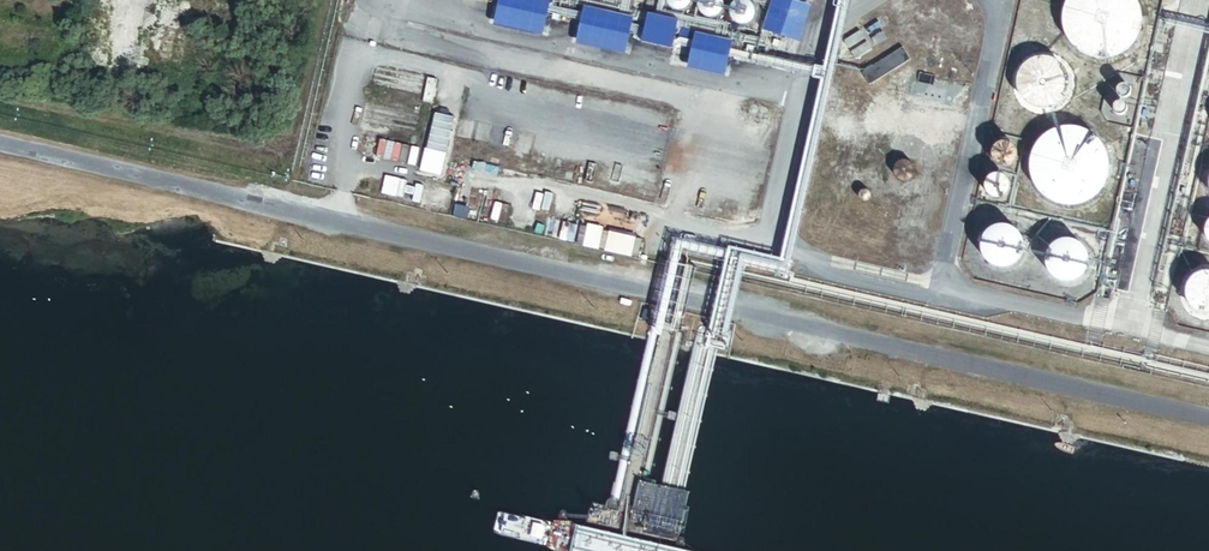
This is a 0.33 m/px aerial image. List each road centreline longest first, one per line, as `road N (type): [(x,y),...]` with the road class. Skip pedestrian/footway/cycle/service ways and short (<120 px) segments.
road 1 (unclassified): [(0,141),(1208,414)]

